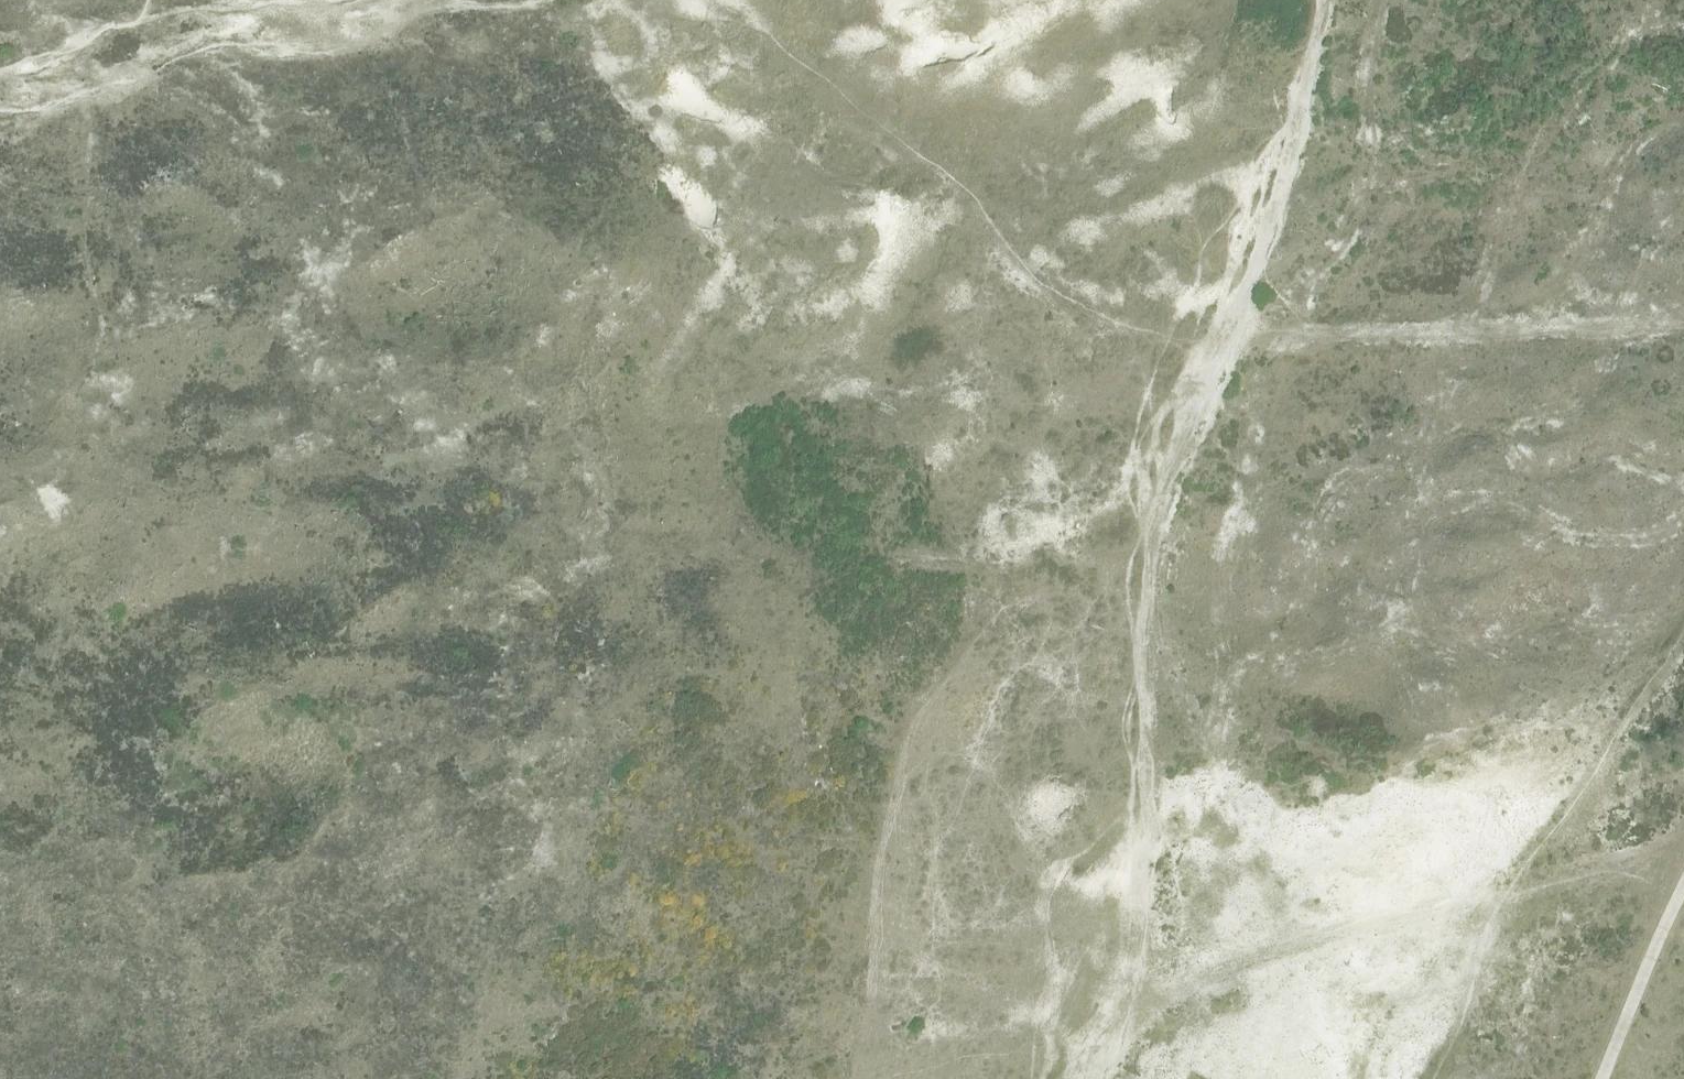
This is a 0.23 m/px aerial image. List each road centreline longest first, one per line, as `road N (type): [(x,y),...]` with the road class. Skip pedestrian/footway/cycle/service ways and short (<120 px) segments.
road 1 (track): [(1683,837),(1130,1007)]

